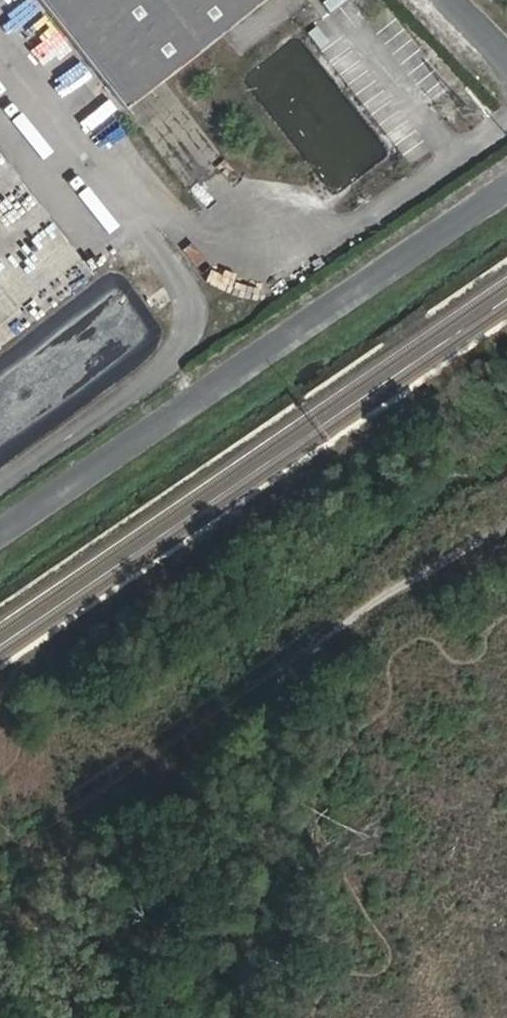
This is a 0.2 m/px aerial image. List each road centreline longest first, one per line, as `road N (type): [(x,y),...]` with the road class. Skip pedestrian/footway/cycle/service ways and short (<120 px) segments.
road 1 (unclassified): [(0,535),(506,185)]

